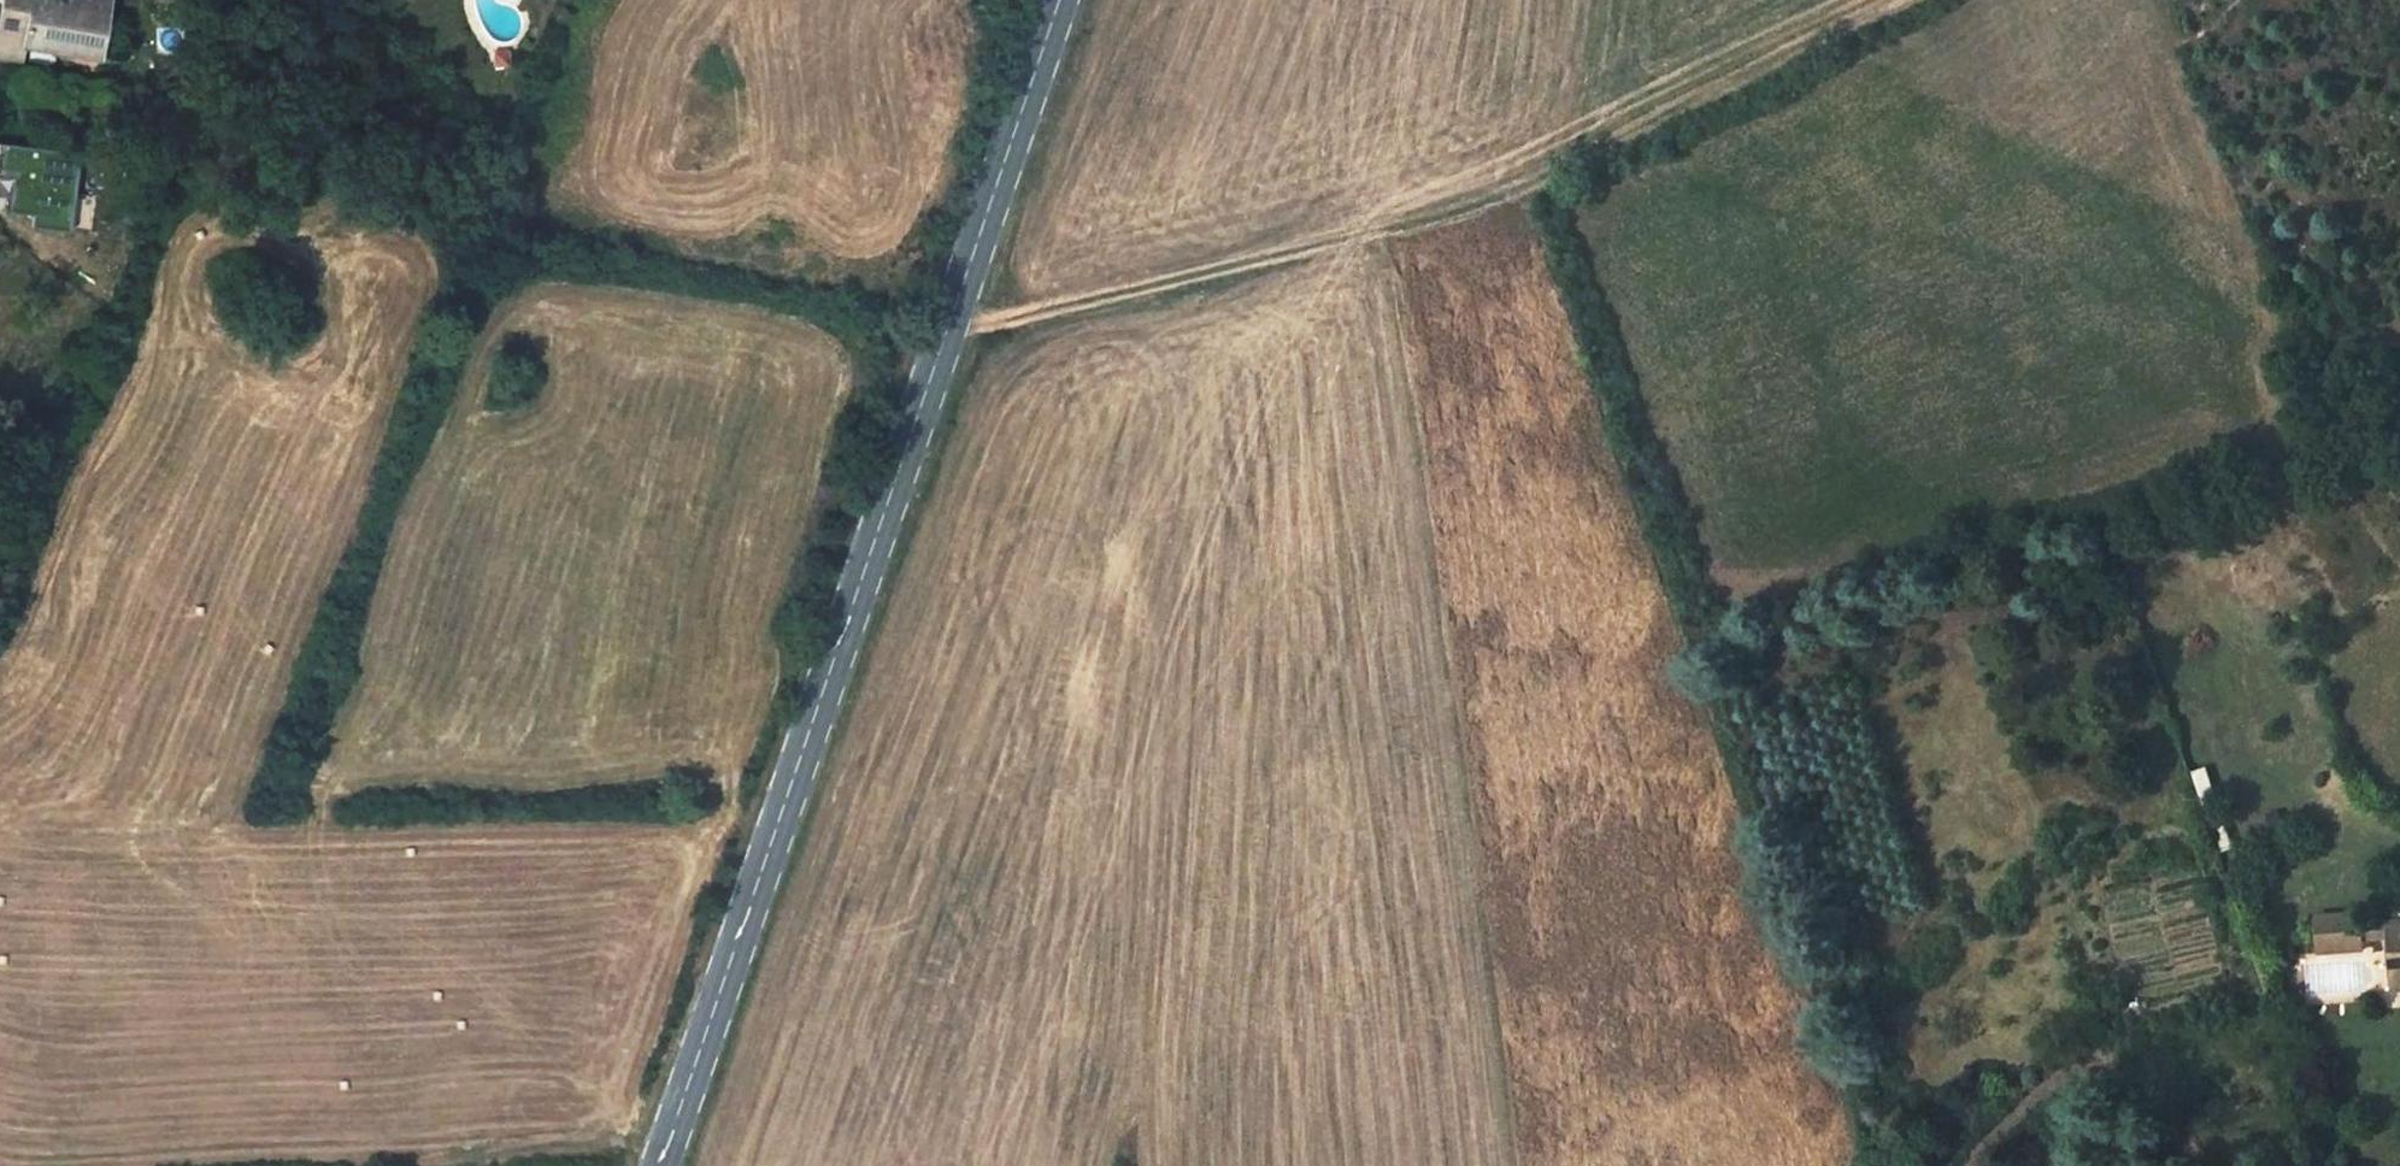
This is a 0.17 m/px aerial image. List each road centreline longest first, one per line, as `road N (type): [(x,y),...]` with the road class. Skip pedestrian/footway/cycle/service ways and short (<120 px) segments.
road 1 (primary): [(1061,0),(659,1165)]

